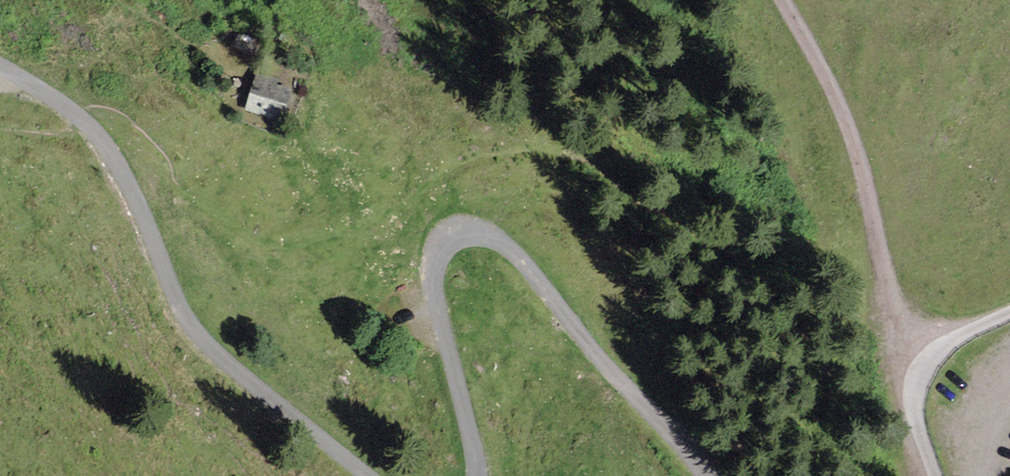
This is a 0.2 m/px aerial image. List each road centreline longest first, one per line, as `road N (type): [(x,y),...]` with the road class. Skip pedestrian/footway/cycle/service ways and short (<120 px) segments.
road 1 (track): [(477,475),(433,262),(454,230),(477,228),(516,251),(710,475)]
road 2 (track): [(0,64),(80,113),(102,138),(202,339),(368,475)]
road 3 (track): [(921,360),(834,91),(778,0)]
road 4 (unclassified): [(932,475),(914,411),(921,360),(1009,311)]

